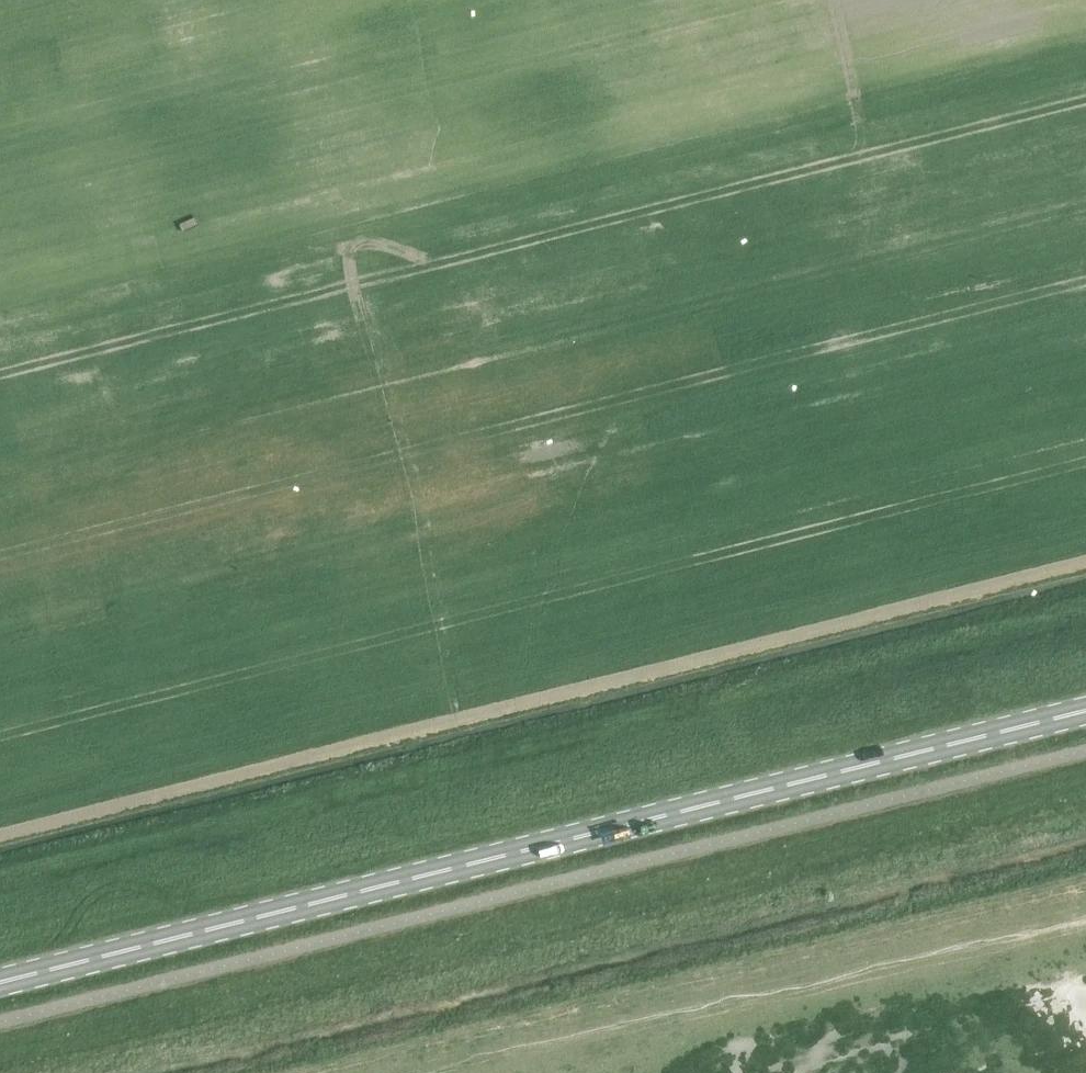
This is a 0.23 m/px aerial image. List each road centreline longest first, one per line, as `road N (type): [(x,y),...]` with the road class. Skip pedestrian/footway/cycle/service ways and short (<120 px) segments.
road 1 (secondary): [(0,982),(1085,710)]

